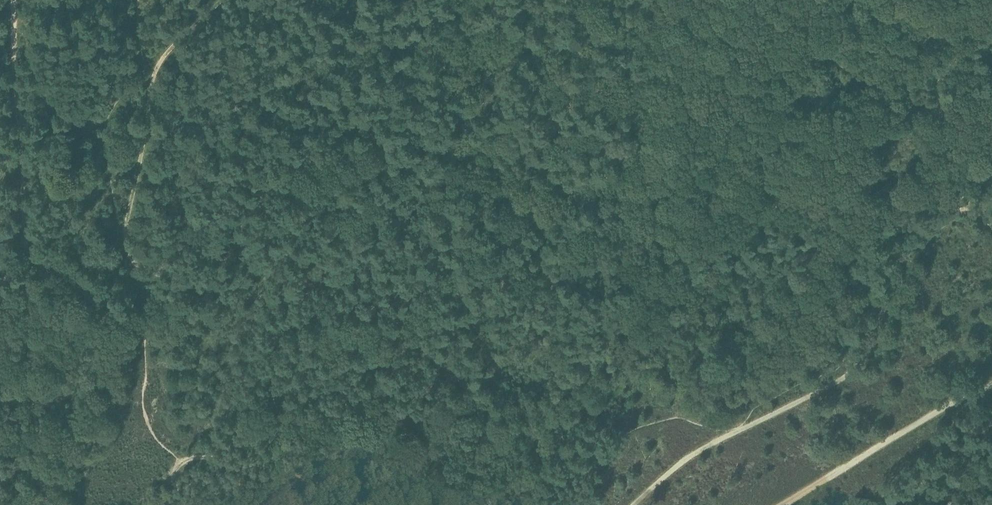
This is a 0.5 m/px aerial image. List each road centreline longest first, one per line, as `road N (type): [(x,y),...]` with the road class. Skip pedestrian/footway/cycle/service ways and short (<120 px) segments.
road 1 (track): [(179,504),(172,471),(190,457),(290,487),(333,479),(349,452),(341,398),(348,385),(484,265),(516,207),(496,188),(481,196),(453,245),(273,298),(149,278),(137,270),(129,227),(156,89),(180,38),(215,0)]
road 2 (track): [(991,24),(928,78),(926,93),(961,197),(899,260),(853,376),(701,448),(632,504)]
road 3 (track): [(12,0),(35,467),(51,504)]
road 4 (track): [(784,504),(991,389)]

